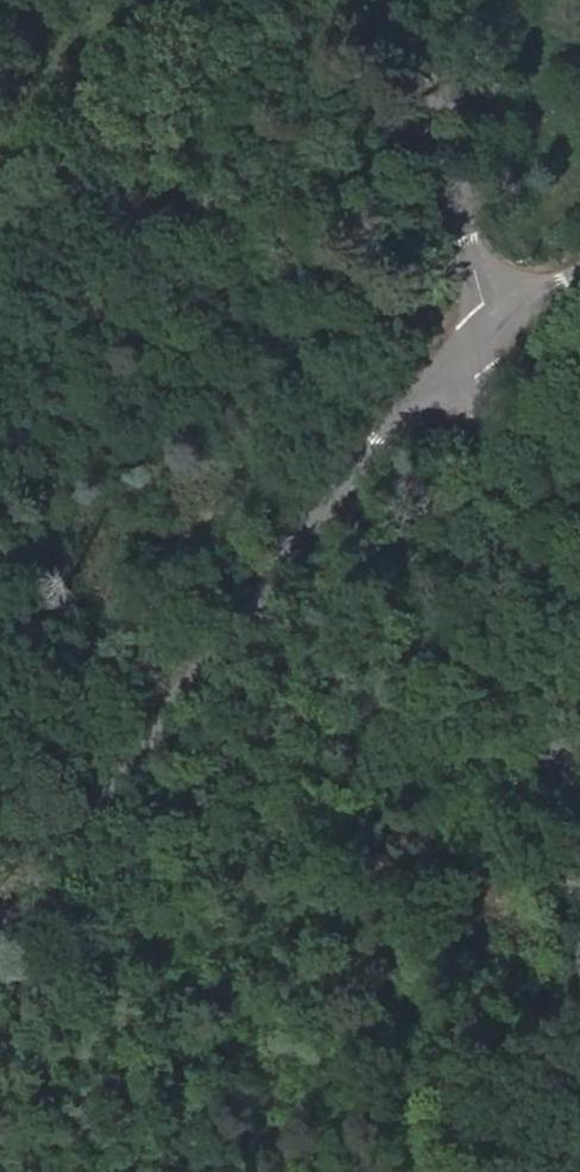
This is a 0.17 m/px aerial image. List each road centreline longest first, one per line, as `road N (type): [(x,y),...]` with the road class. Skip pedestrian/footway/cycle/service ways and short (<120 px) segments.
road 1 (unclassified): [(0,956),(163,754),(355,470),(474,342)]
road 2 (unclassified): [(579,921),(474,342)]
road 3 (unclassified): [(474,342),(413,0)]
road 4 (unclassified): [(474,342),(579,275)]

